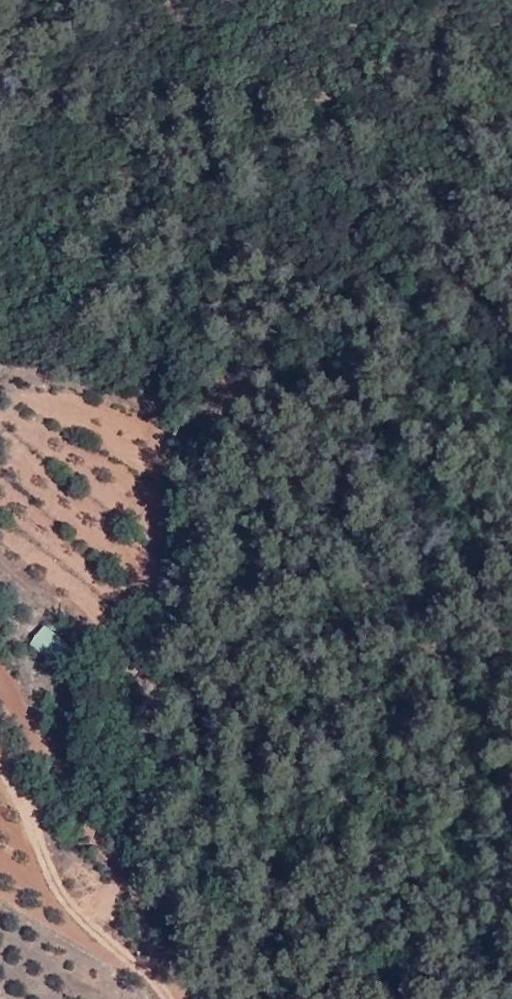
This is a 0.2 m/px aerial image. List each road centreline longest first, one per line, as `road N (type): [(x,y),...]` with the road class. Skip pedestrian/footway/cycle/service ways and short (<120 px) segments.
road 1 (track): [(143,879),(158,967),(176,998)]

